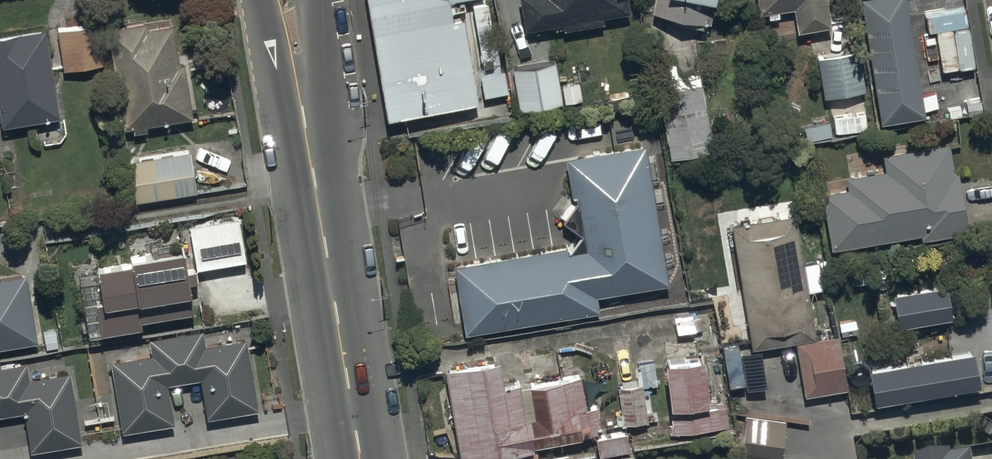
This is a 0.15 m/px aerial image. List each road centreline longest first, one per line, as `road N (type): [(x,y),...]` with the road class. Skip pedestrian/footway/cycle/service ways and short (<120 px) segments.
road 1 (tertiary): [(285,0),(361,458)]

